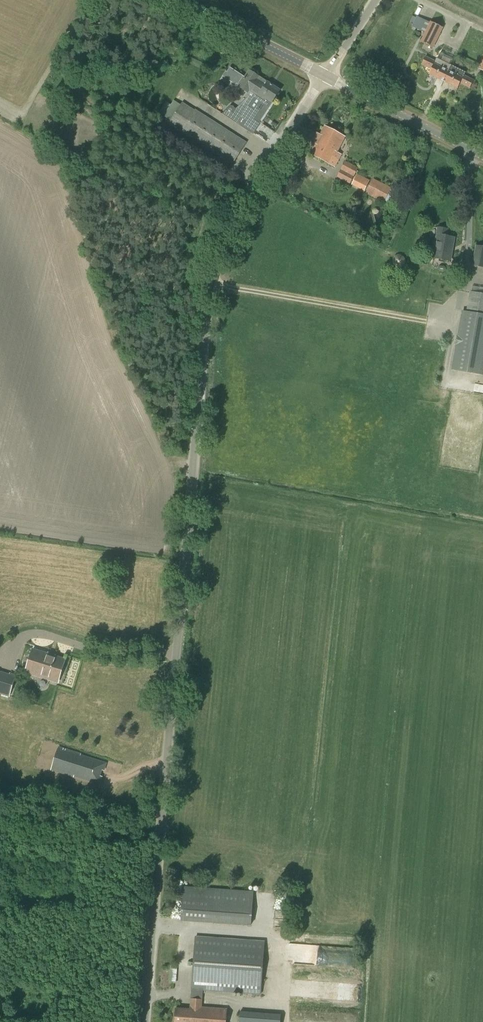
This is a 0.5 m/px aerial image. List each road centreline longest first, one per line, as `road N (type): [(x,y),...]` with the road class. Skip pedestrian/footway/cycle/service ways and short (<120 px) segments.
road 1 (tertiary): [(145,1021),(212,280),(223,238),(326,76)]
road 2 (secondary): [(326,76),(482,157)]
road 3 (secondary): [(175,0),(326,76)]

